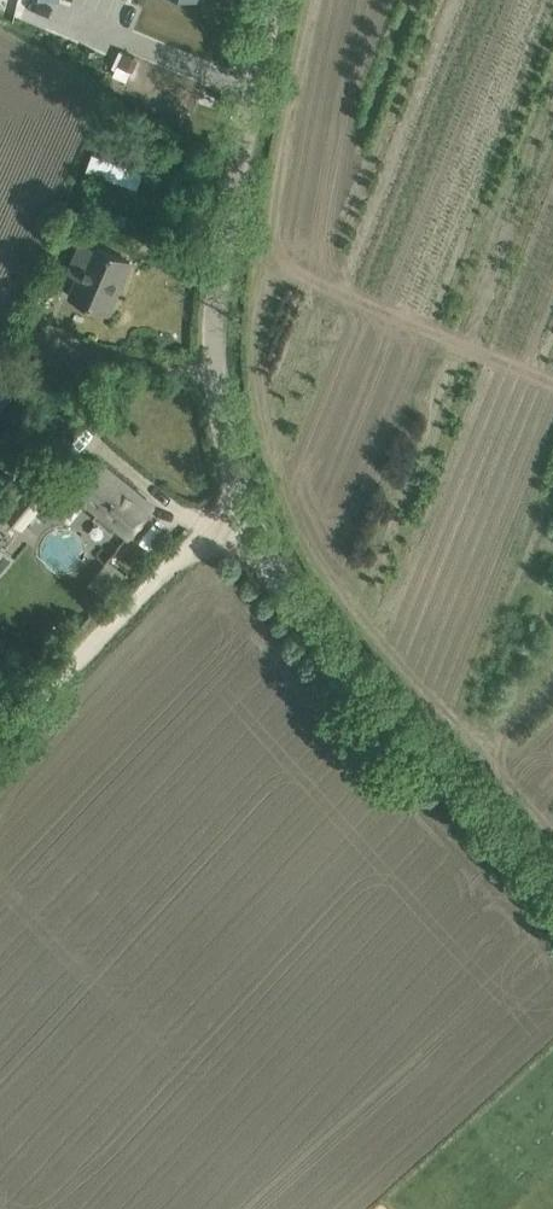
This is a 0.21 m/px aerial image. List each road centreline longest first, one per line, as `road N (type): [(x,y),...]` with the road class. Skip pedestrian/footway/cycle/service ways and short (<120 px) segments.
road 1 (unclassified): [(552,902),(256,569),(216,467),(203,386),(203,301),(264,0)]
road 2 (track): [(0,722),(229,500)]

